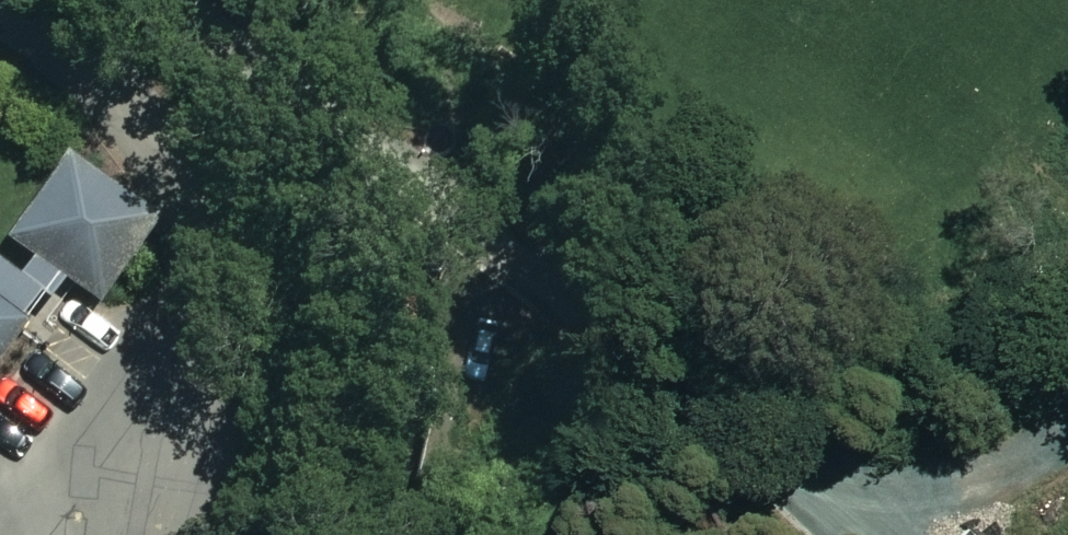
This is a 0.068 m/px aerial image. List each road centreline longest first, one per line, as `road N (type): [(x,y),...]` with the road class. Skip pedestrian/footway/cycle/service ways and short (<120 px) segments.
road 1 (track): [(210,183),(329,200),(486,265),(821,534)]
road 2 (residential): [(14,0),(166,131),(210,183),(224,259),(220,348),(195,435),(150,534)]
road 3 (track): [(1067,368),(907,534)]

